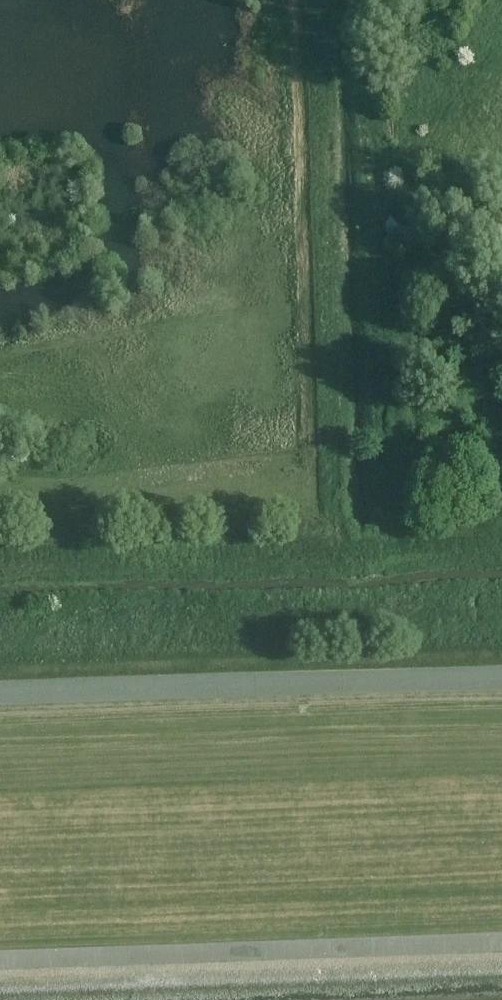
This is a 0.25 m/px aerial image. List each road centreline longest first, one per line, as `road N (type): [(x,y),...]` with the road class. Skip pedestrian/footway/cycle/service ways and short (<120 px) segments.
road 1 (residential): [(501,681),(0,701)]
road 2 (track): [(501,942),(0,959)]

